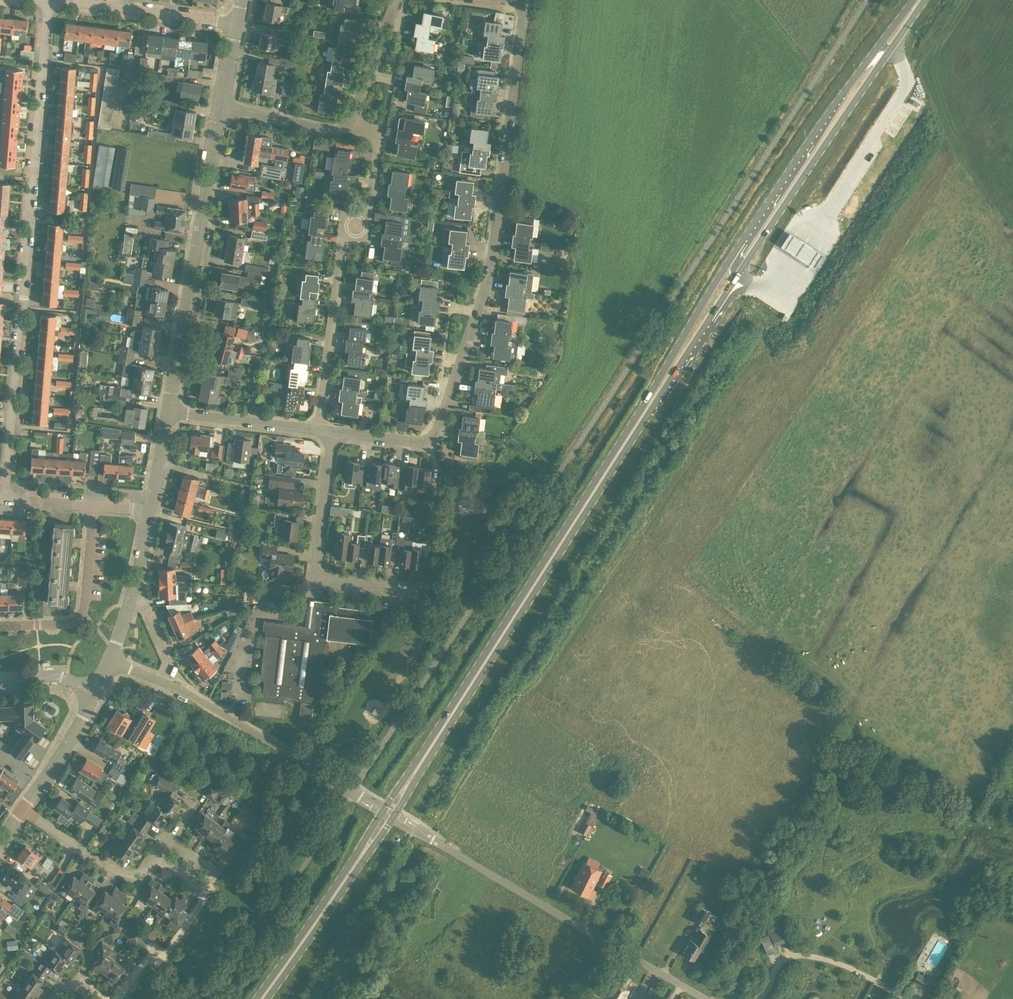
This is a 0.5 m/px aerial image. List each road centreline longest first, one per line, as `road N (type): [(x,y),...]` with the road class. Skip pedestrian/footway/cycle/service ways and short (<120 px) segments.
road 1 (residential): [(331,431),(418,442),(437,428),(489,274),(523,15),(513,0)]
road 2 (residential): [(4,498),(48,0)]
road 3 (primary): [(651,402),(387,813)]
road 4 (primary): [(887,46),(771,195),(651,402)]
road 5 (primary): [(651,402),(887,46)]
road 6 (unclassified): [(704,998),(387,813)]
road 7 (residential): [(317,430),(343,237),(370,214),(378,139),(351,122)]
road 8 (tertiary): [(167,412),(221,107)]
road 9 (residential): [(387,813),(162,683)]
road 10 (primary): [(387,813),(261,998)]
road 11 (residential): [(391,594),(327,582),(316,569),(331,431)]
road 12 (residential): [(118,998),(145,961),(165,953),(205,897),(202,886),(157,856)]
road 13 (residential): [(0,625),(76,620),(93,505)]
road 14 (residential): [(236,24),(57,0)]
road 15 (residential): [(157,856),(144,874),(125,876),(22,809)]
road 16 (tertiary): [(109,661),(150,511)]
road 17 (residential): [(167,412),(317,430)]
road 18 (tertiary): [(22,809),(94,692)]
road 19 (residential): [(351,122),(327,130),(221,107)]
road 20 (residential): [(398,0),(351,122)]

